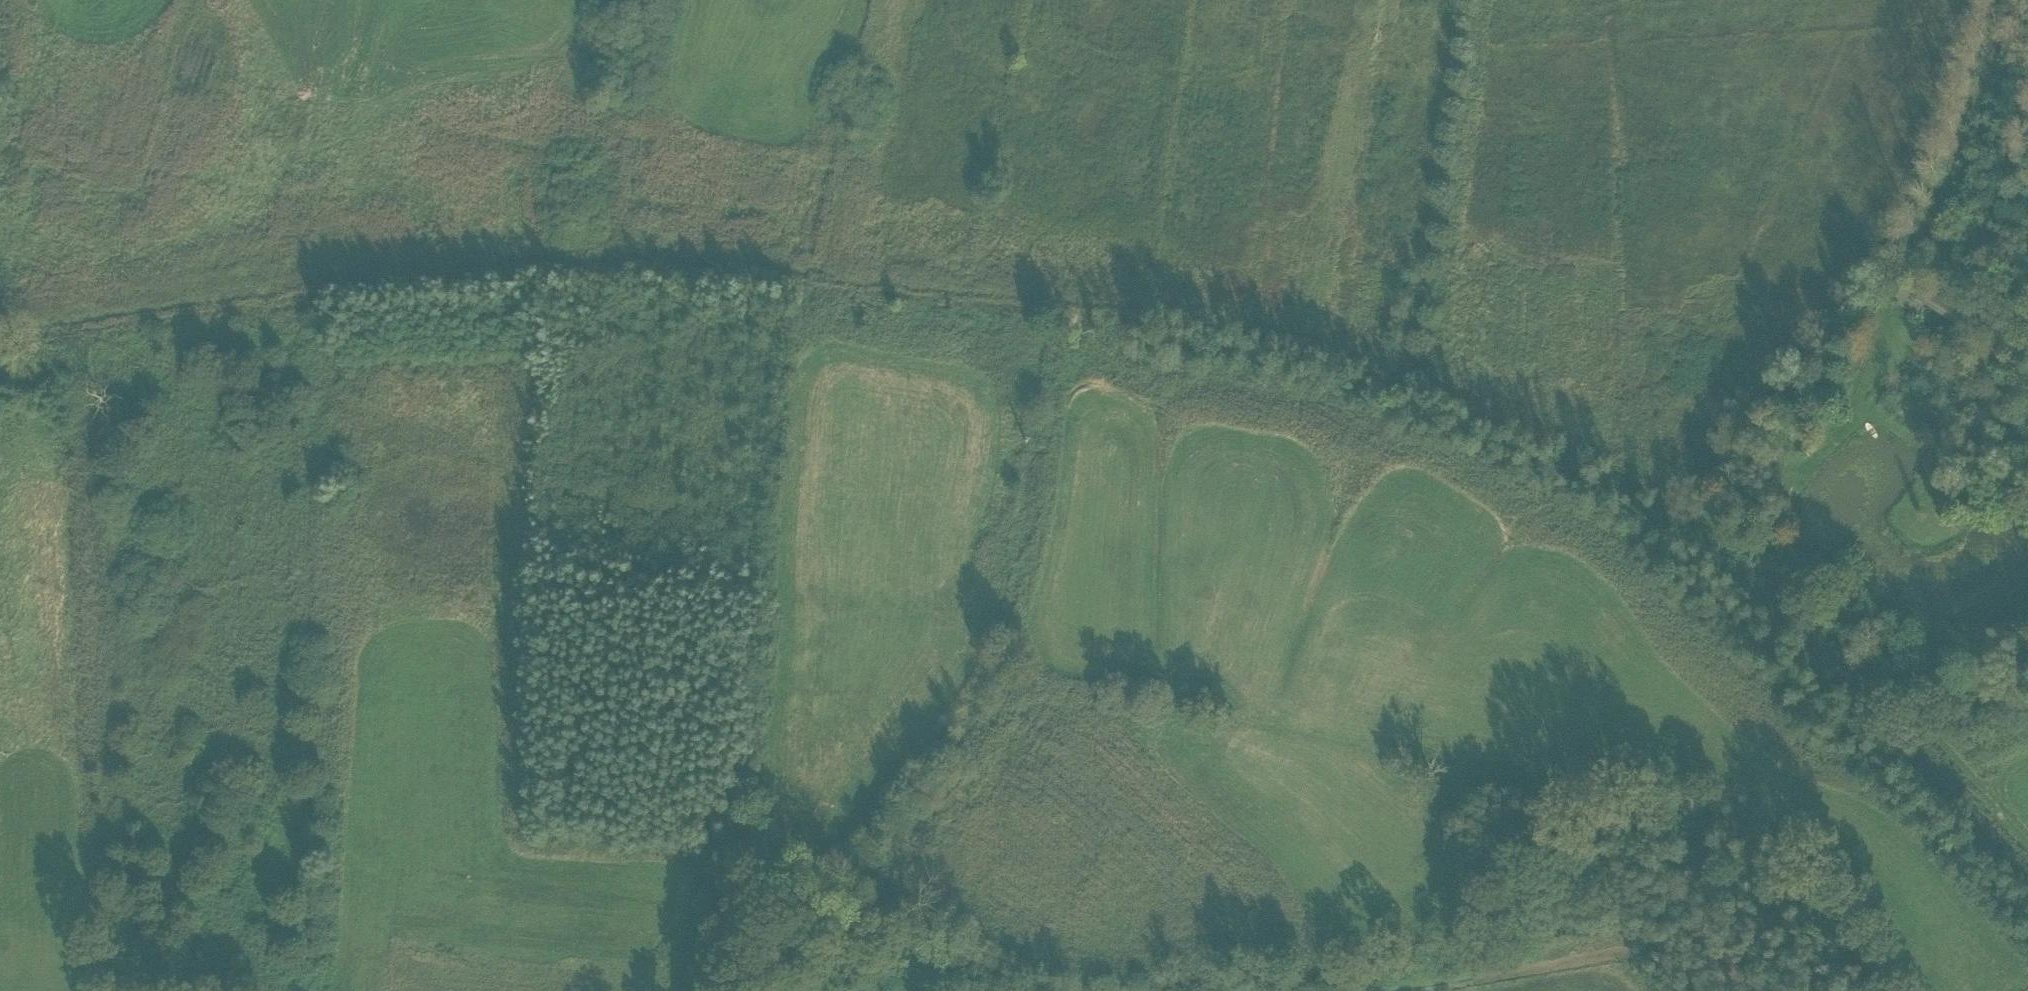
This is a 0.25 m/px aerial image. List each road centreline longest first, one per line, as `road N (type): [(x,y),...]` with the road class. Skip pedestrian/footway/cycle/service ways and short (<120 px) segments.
road 1 (track): [(2027,1),(2004,17),(1990,43),(1915,224)]

